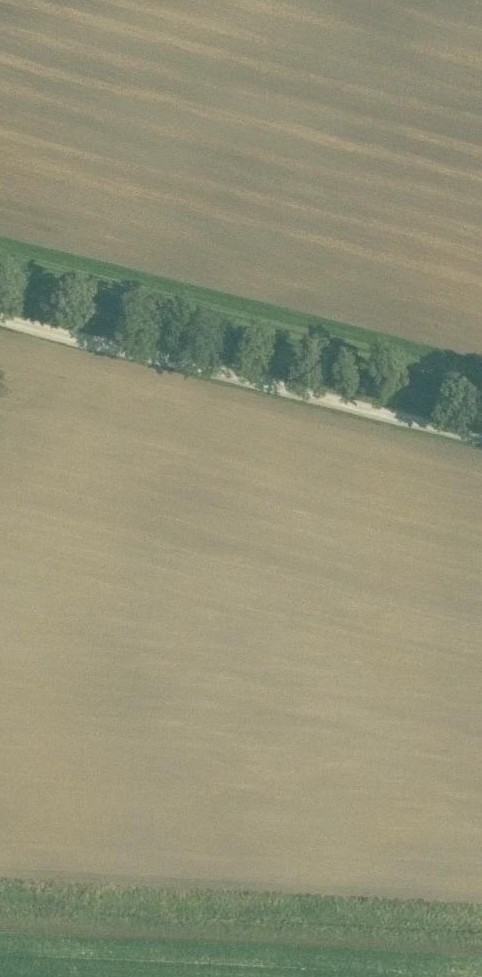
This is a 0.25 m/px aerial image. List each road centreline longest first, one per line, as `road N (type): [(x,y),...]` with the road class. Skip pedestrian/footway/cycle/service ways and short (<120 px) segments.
road 1 (track): [(0,319),(481,441)]

